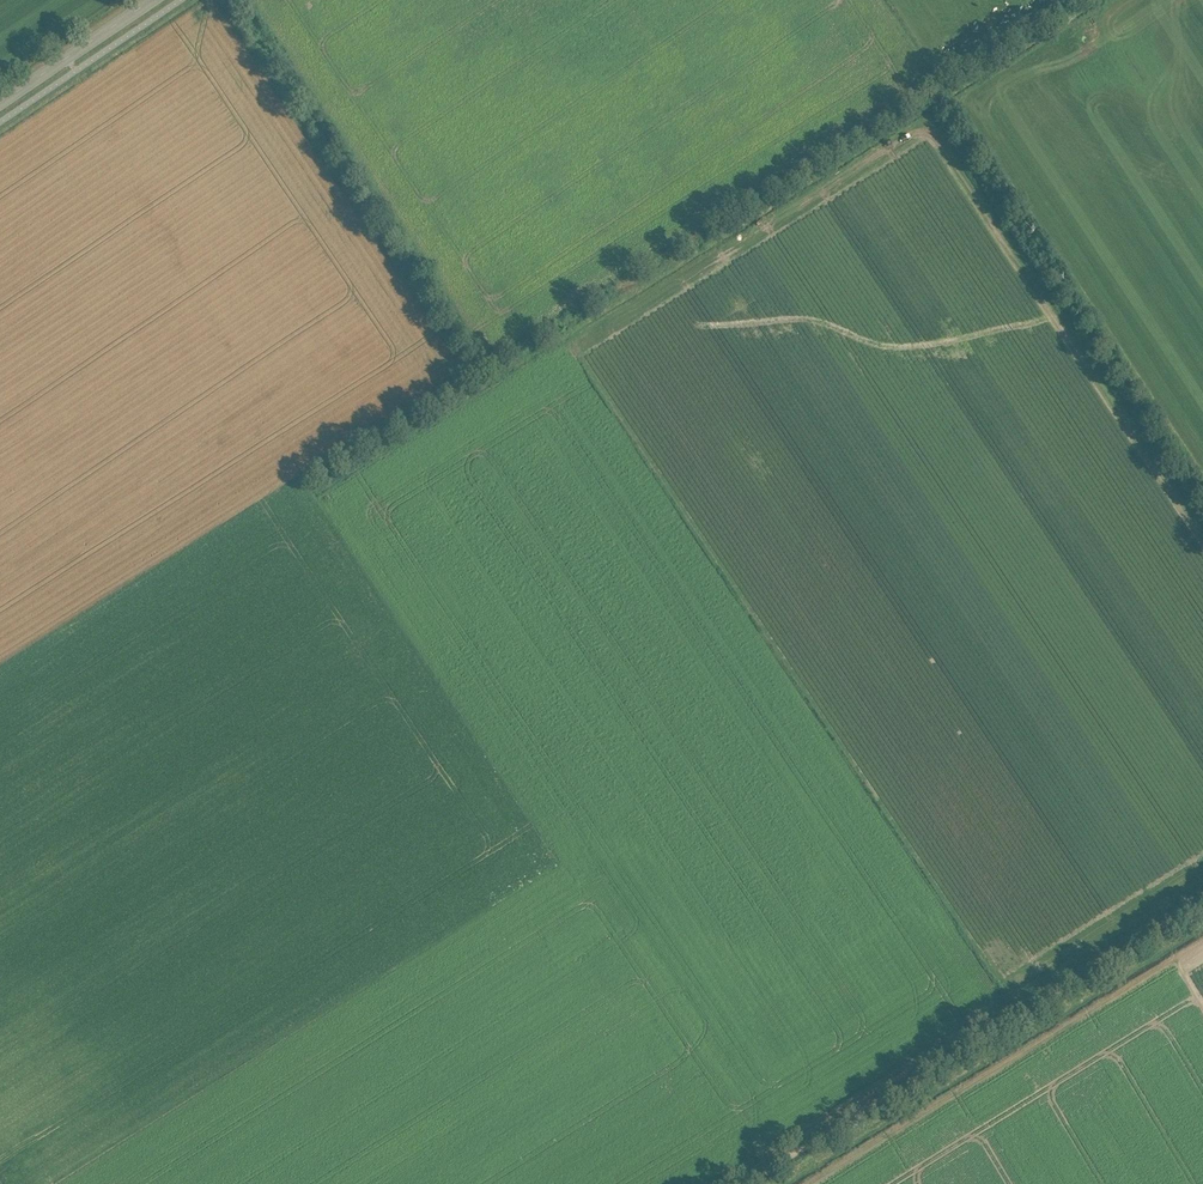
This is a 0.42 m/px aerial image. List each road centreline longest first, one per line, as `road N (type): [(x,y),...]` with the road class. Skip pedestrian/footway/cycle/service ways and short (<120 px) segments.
road 1 (track): [(738,1183),(1202,897)]
road 2 (tertiary): [(152,0),(0,103)]

